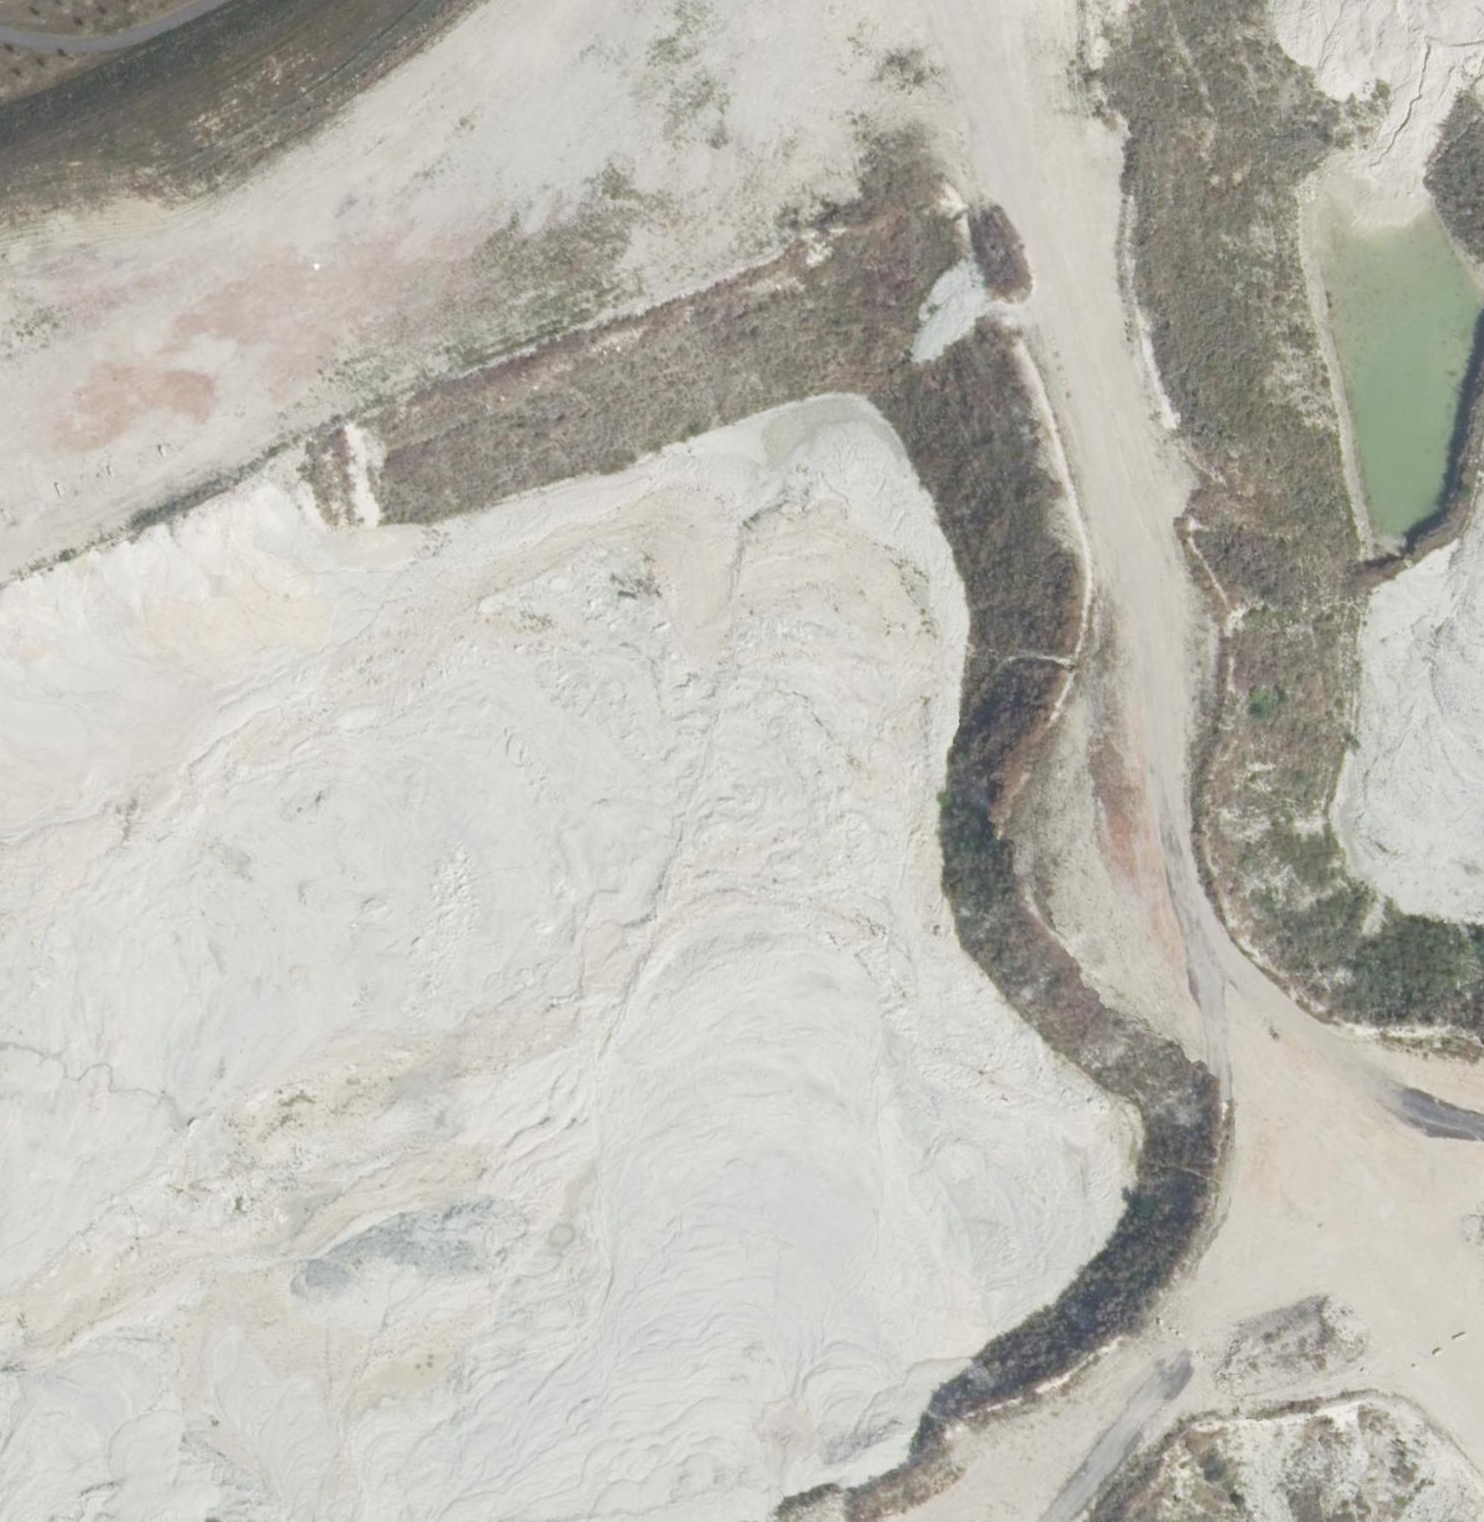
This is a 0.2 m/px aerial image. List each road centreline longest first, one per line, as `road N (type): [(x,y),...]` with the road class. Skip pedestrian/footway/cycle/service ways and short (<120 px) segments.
road 1 (track): [(1483,868),(1459,890),(1026,1521)]

